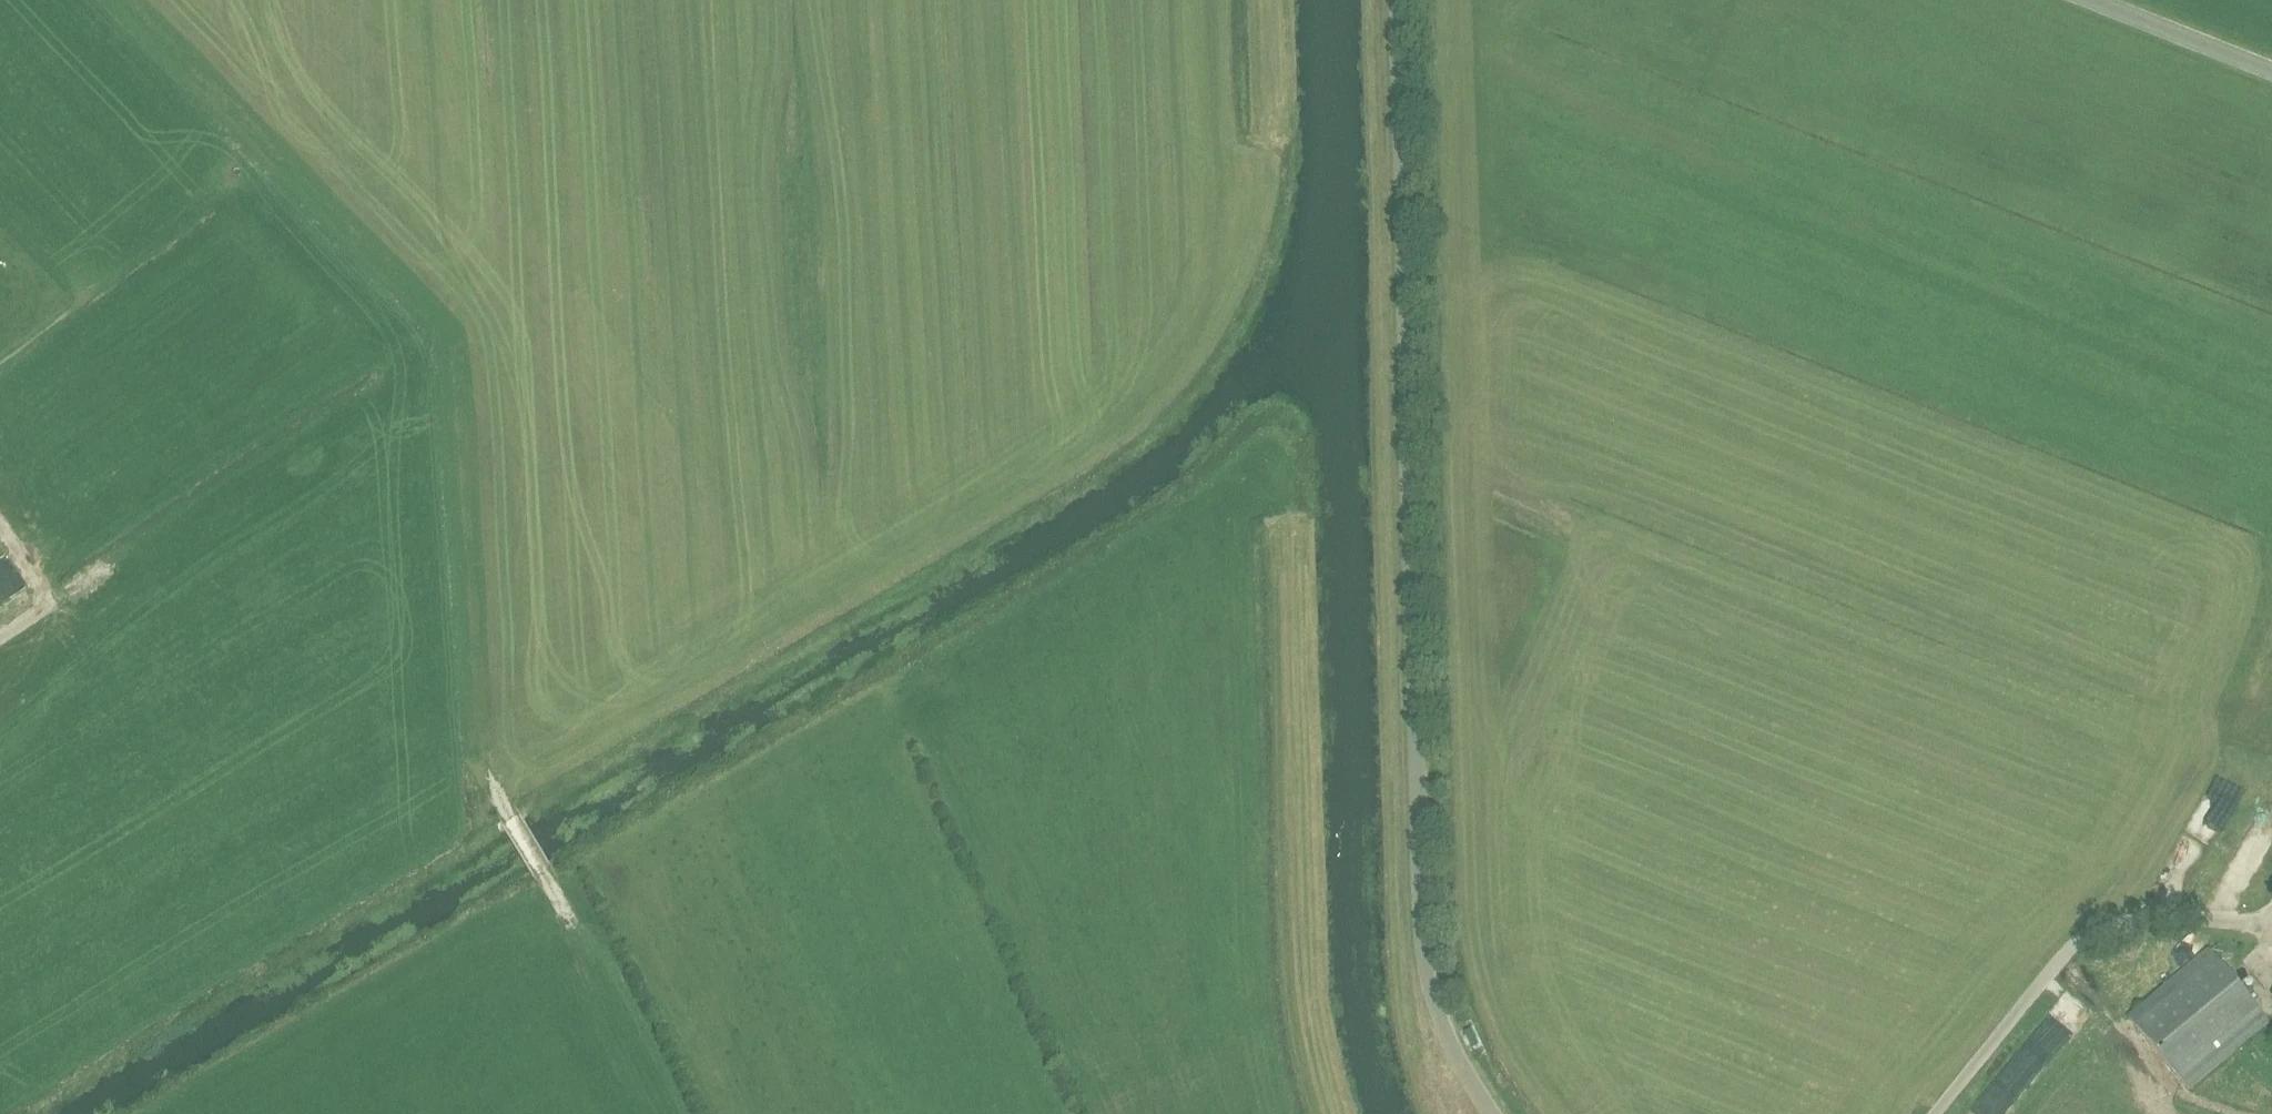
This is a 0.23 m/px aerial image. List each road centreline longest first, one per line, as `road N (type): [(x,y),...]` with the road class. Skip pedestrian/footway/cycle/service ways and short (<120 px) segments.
road 1 (tertiary): [(1492,1113),(1444,1035),(1424,965),(1395,0)]

